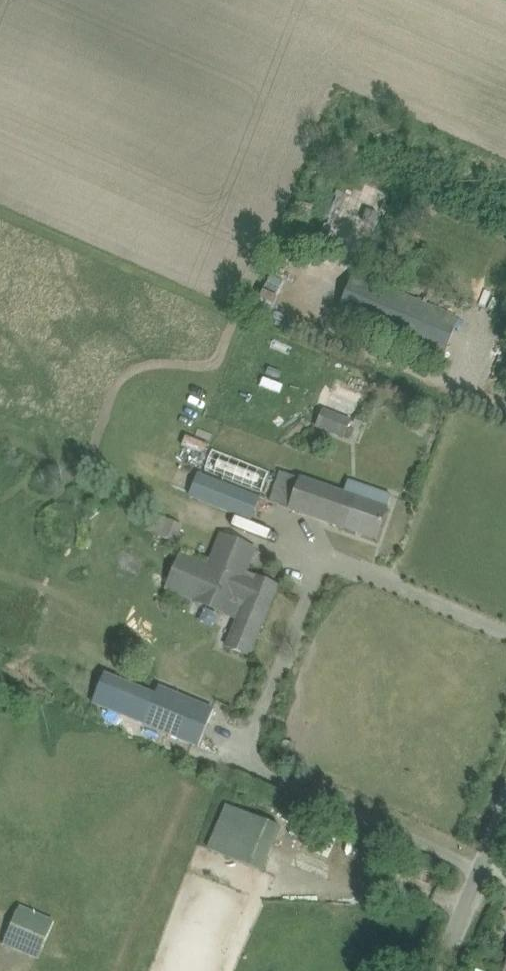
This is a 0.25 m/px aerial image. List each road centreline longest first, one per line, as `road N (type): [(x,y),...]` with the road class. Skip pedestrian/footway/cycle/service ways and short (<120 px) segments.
road 1 (unclassified): [(435,970),(505,794)]

